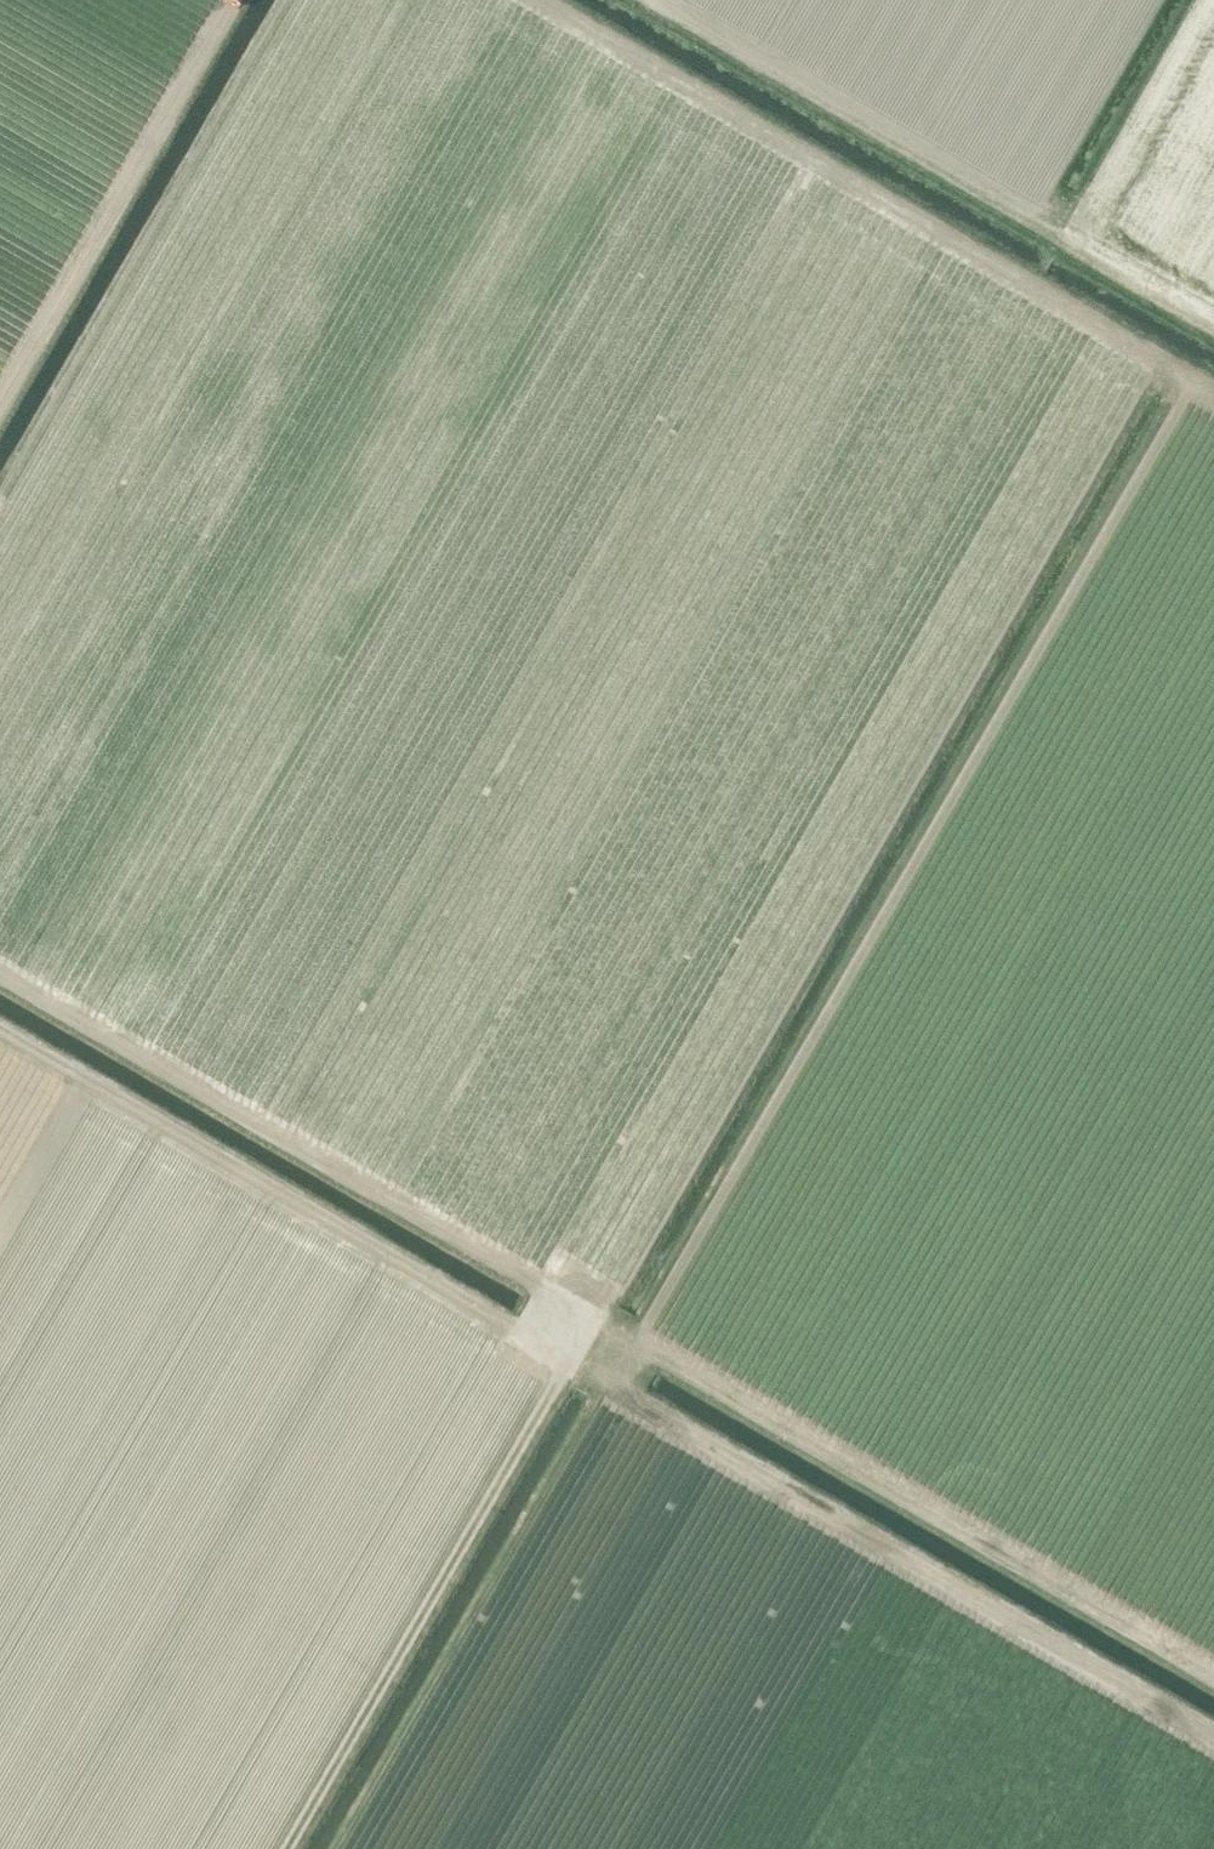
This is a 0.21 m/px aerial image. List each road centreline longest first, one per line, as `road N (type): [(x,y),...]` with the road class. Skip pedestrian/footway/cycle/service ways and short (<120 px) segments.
road 1 (track): [(593,1324),(288,1848)]

